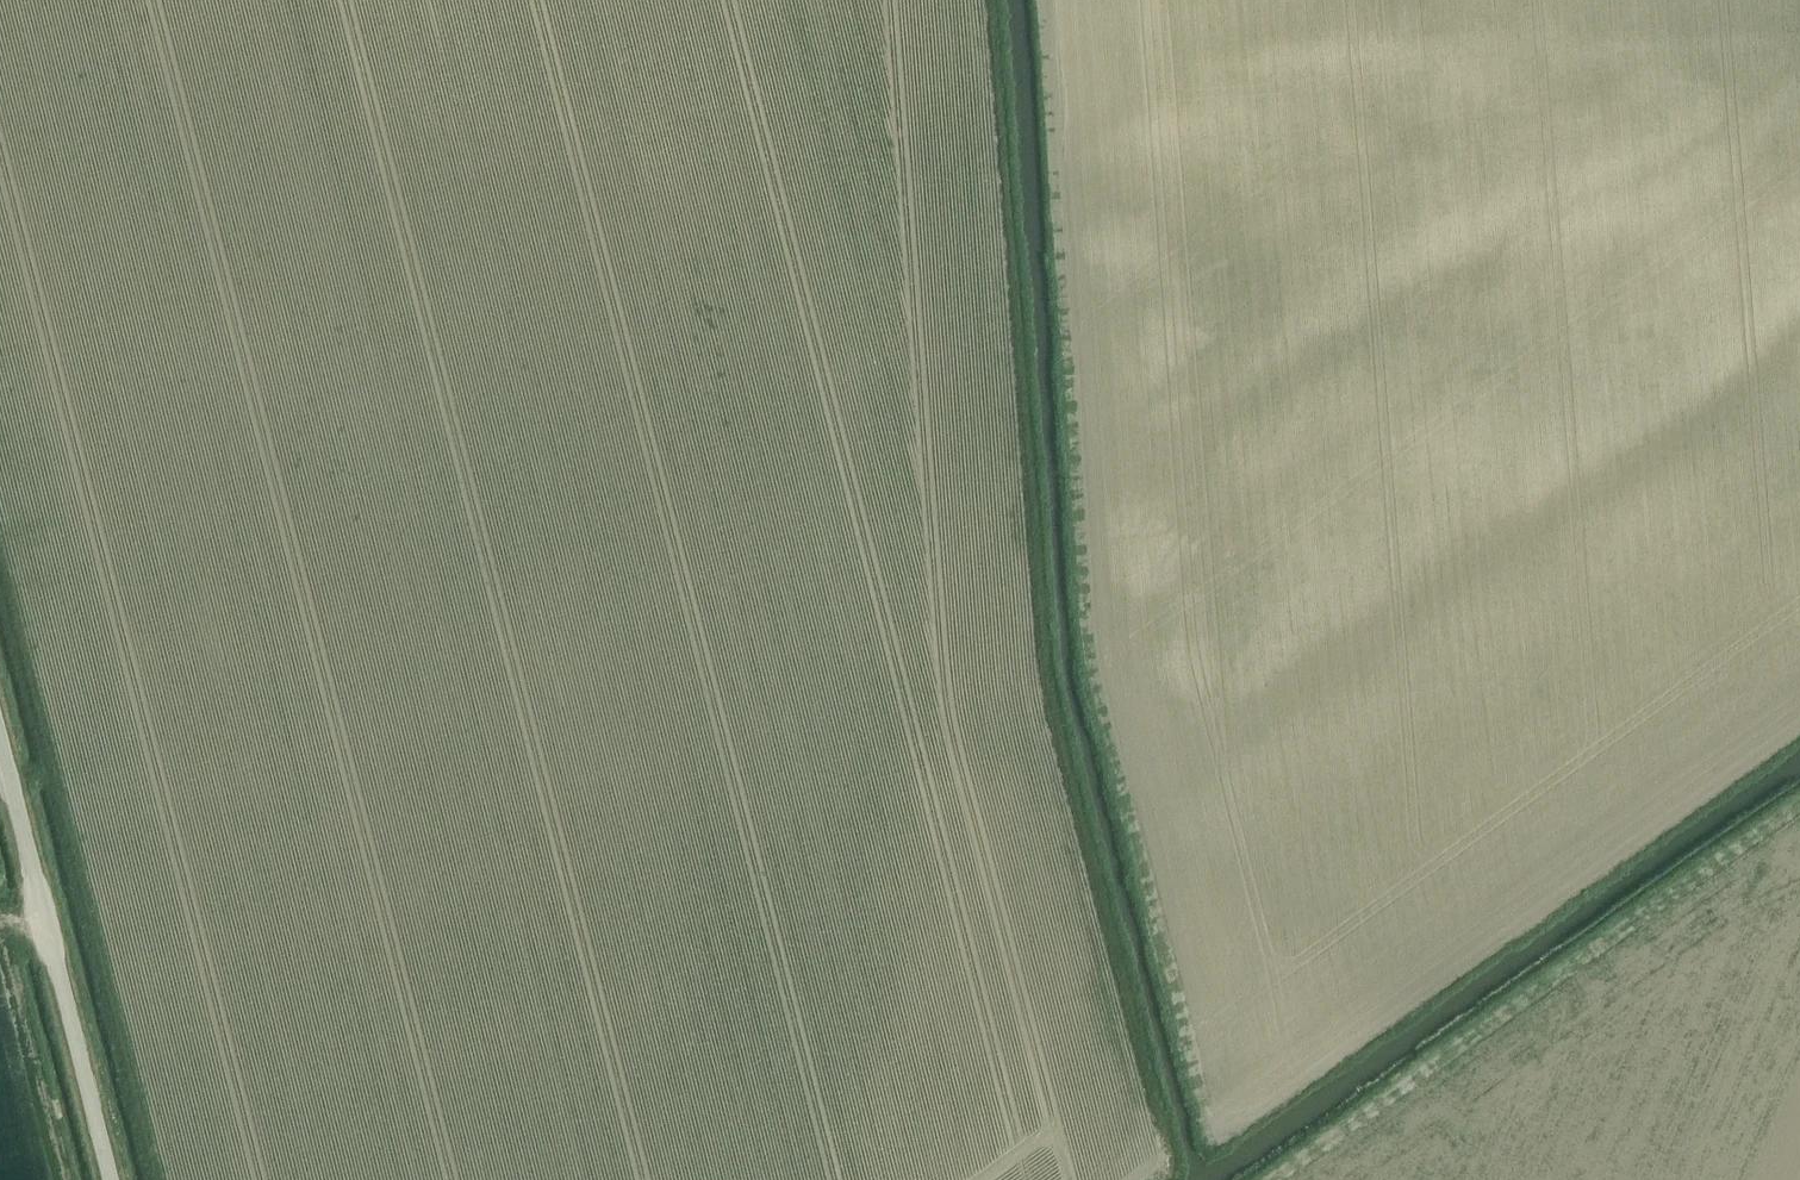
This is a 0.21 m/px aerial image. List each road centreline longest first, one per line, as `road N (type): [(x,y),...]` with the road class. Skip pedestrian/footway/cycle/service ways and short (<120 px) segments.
road 1 (unclassified): [(112,1179),(0,738)]

